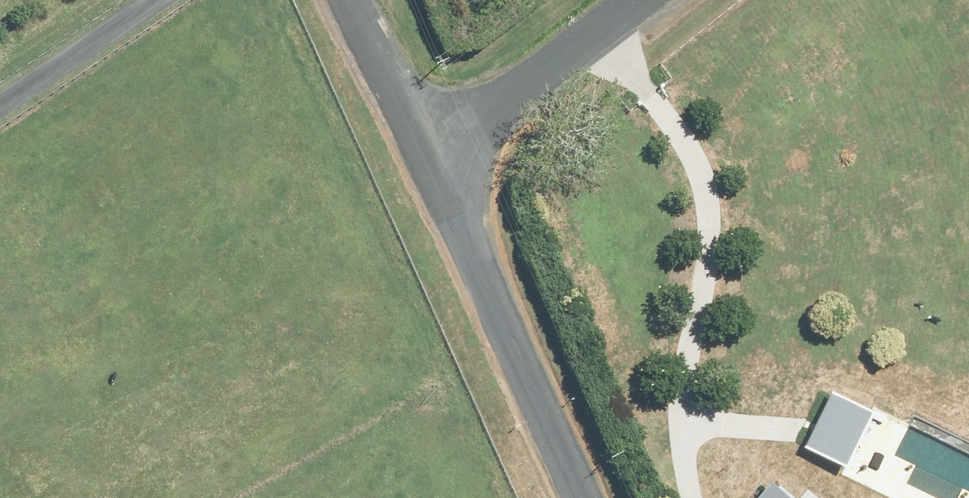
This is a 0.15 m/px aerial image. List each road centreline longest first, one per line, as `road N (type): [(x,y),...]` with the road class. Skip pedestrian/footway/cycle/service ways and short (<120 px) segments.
road 1 (unclassified): [(424,160),(579,497)]
road 2 (unclassified): [(424,160),(631,0)]
road 3 (unclassified): [(351,0),(424,160)]

